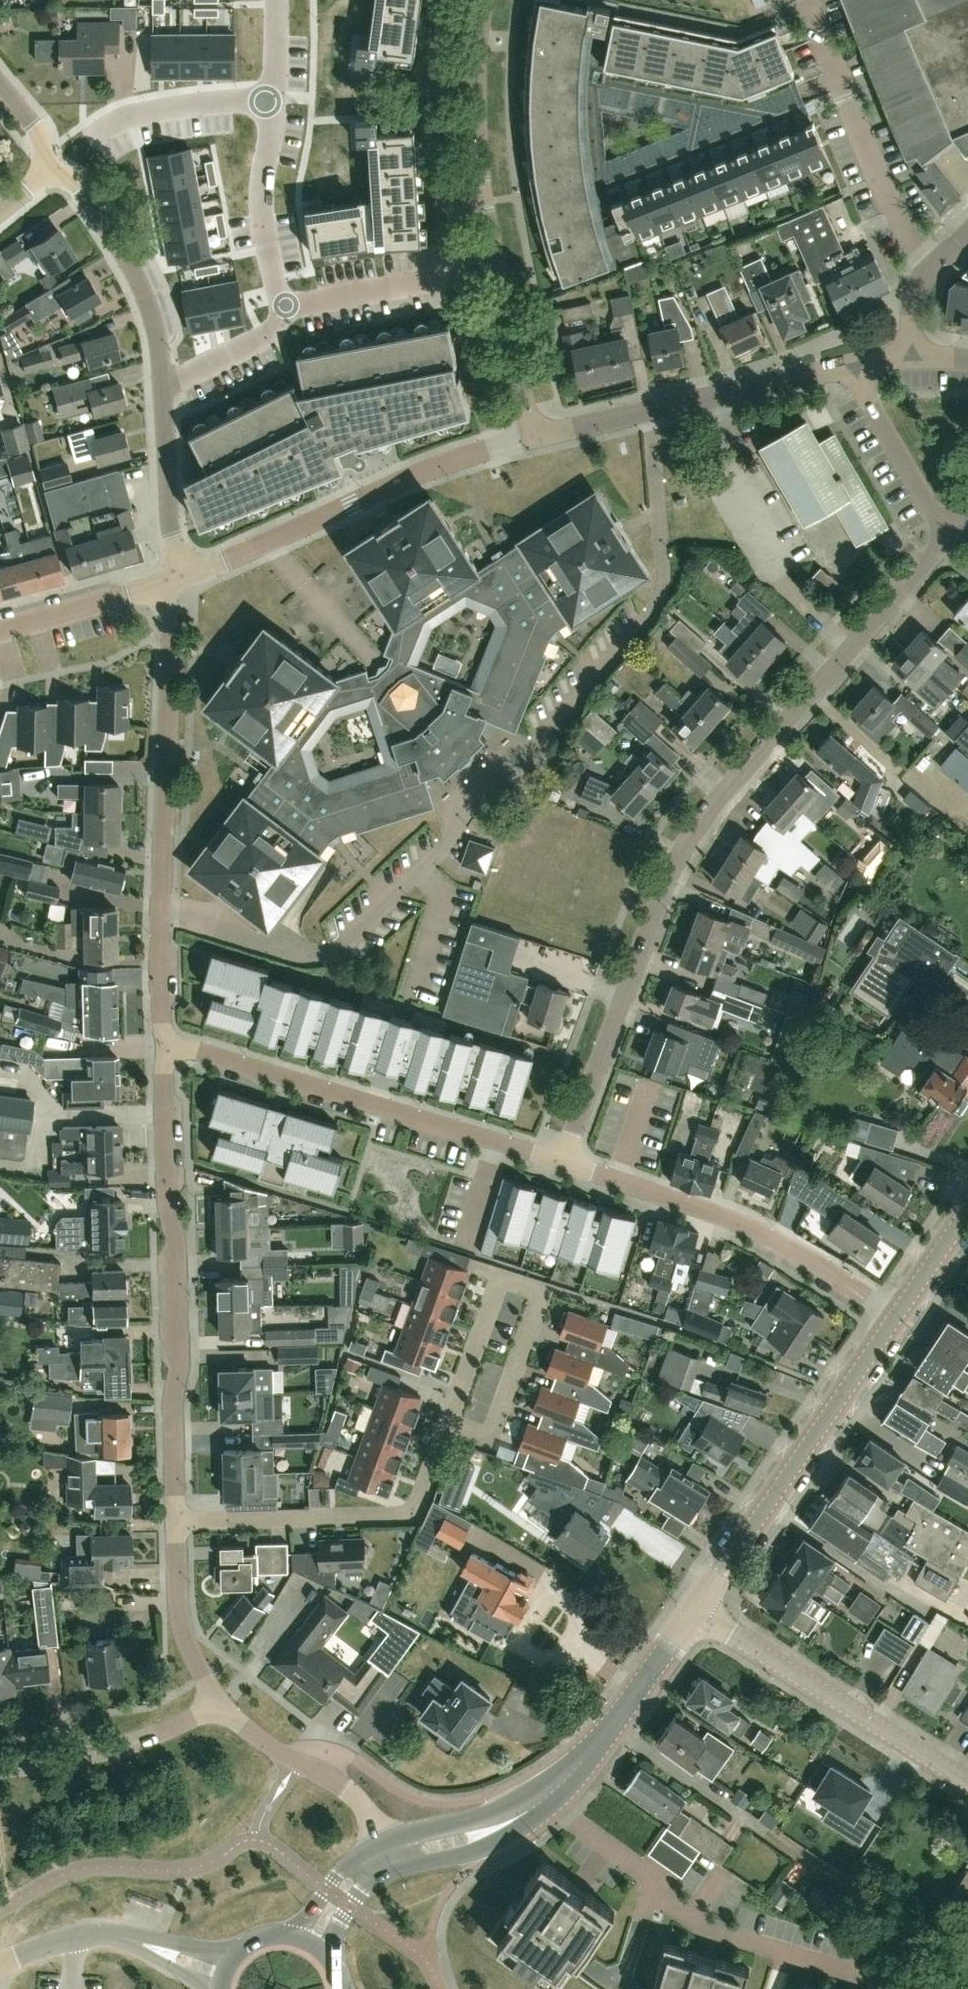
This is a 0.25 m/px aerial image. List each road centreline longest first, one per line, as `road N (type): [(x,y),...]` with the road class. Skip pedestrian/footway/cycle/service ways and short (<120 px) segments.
road 1 (residential): [(161,914),(321,958),(447,844),(482,784),(541,740),(658,607),(664,575),(651,410)]
road 2 (residential): [(562,1163),(665,883),(691,836),(952,538)]
road 3 (residential): [(165,1046),(166,1194),(180,1358),(172,1417),(177,1523)]
road 4 (unclassified): [(533,435),(481,183),(481,0)]
road 5 (residential): [(562,1163),(165,1046)]
road 6 (residential): [(544,1798),(673,1903),(741,1936),(896,1985)]
road 7 (unclassified): [(189,575),(452,460),(533,435)]
road 8 (residential): [(897,1316),(726,1216),(562,1163)]
road 9 (residential): [(268,101),(261,194),(287,305),(275,331),(161,386)]
road 10 (residential): [(453,1420),(502,1274),(547,1286),(491,1433)]
road 11 (tertiary): [(695,1609),(897,1316)]
road 12 (residential): [(177,1523),(413,1516),(453,1420)]
road 13 (residential): [(161,914),(172,656),(159,587)]
road 14 (residential): [(967,1780),(695,1609)]
road 15 (residential): [(929,268),(884,190),(804,0)]
road 16 (residential): [(161,386),(152,319),(129,270),(78,183),(54,171)]
road 17 (tertiary): [(544,1798),(612,1725),(695,1609)]
road 18 (residential): [(217,1706),(134,1746),(0,1770)]
road 19 (residential): [(393,1836),(369,1807),(217,1706)]
road 20 (unclassified): [(651,410),(855,366)]
road 21 (residential): [(952,538),(861,392),(855,366)]
road 22 (residential): [(189,575),(171,533),(161,386)]
road 23 (residential): [(177,1523),(186,1641),(217,1706)]
road 24 (residential): [(268,101),(144,112),(94,137)]
road 25 (unclassified): [(0,628),(159,587)]
road 26 (unclassified): [(156,1948),(75,1938),(0,1965)]
road 27 (tertiary): [(405,1867),(491,1841),(544,1798)]
road 28 (tertiary): [(544,1798),(393,1836)]
road 29 (tertiary): [(393,1836),(345,1866),(296,1935)]
road 30 (residential): [(165,1046),(161,914)]
road 31 (tertiary): [(897,1316),(967,1212)]
road 32 (unclassified): [(533,435),(651,410)]

